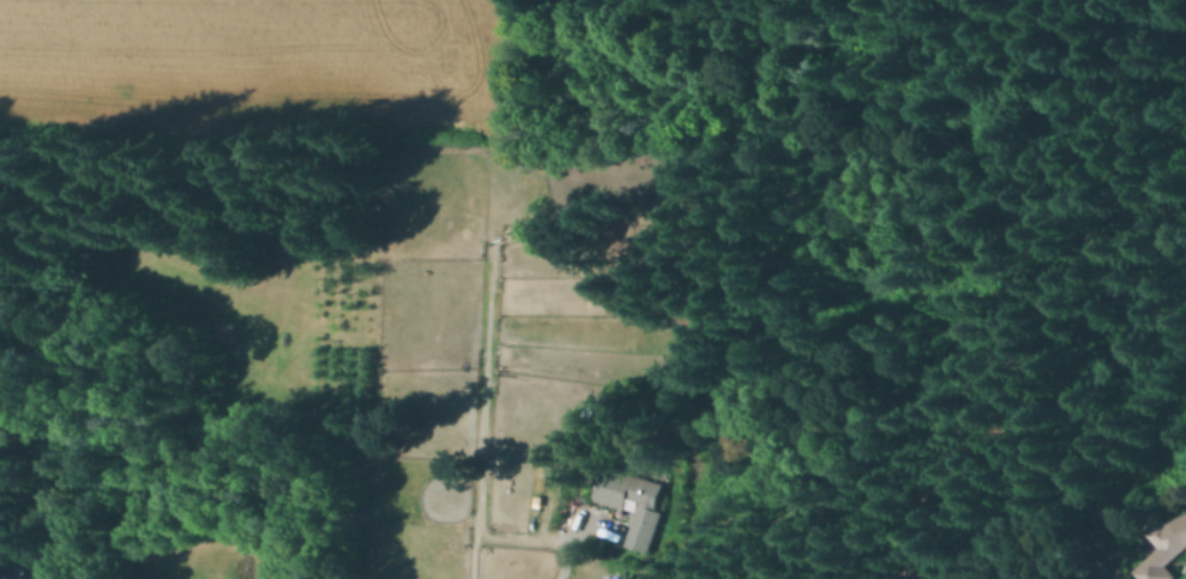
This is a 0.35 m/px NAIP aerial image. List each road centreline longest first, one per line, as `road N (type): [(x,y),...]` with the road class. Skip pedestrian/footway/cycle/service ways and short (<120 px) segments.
road 1 (track): [(571,538),(475,529),(492,247)]

